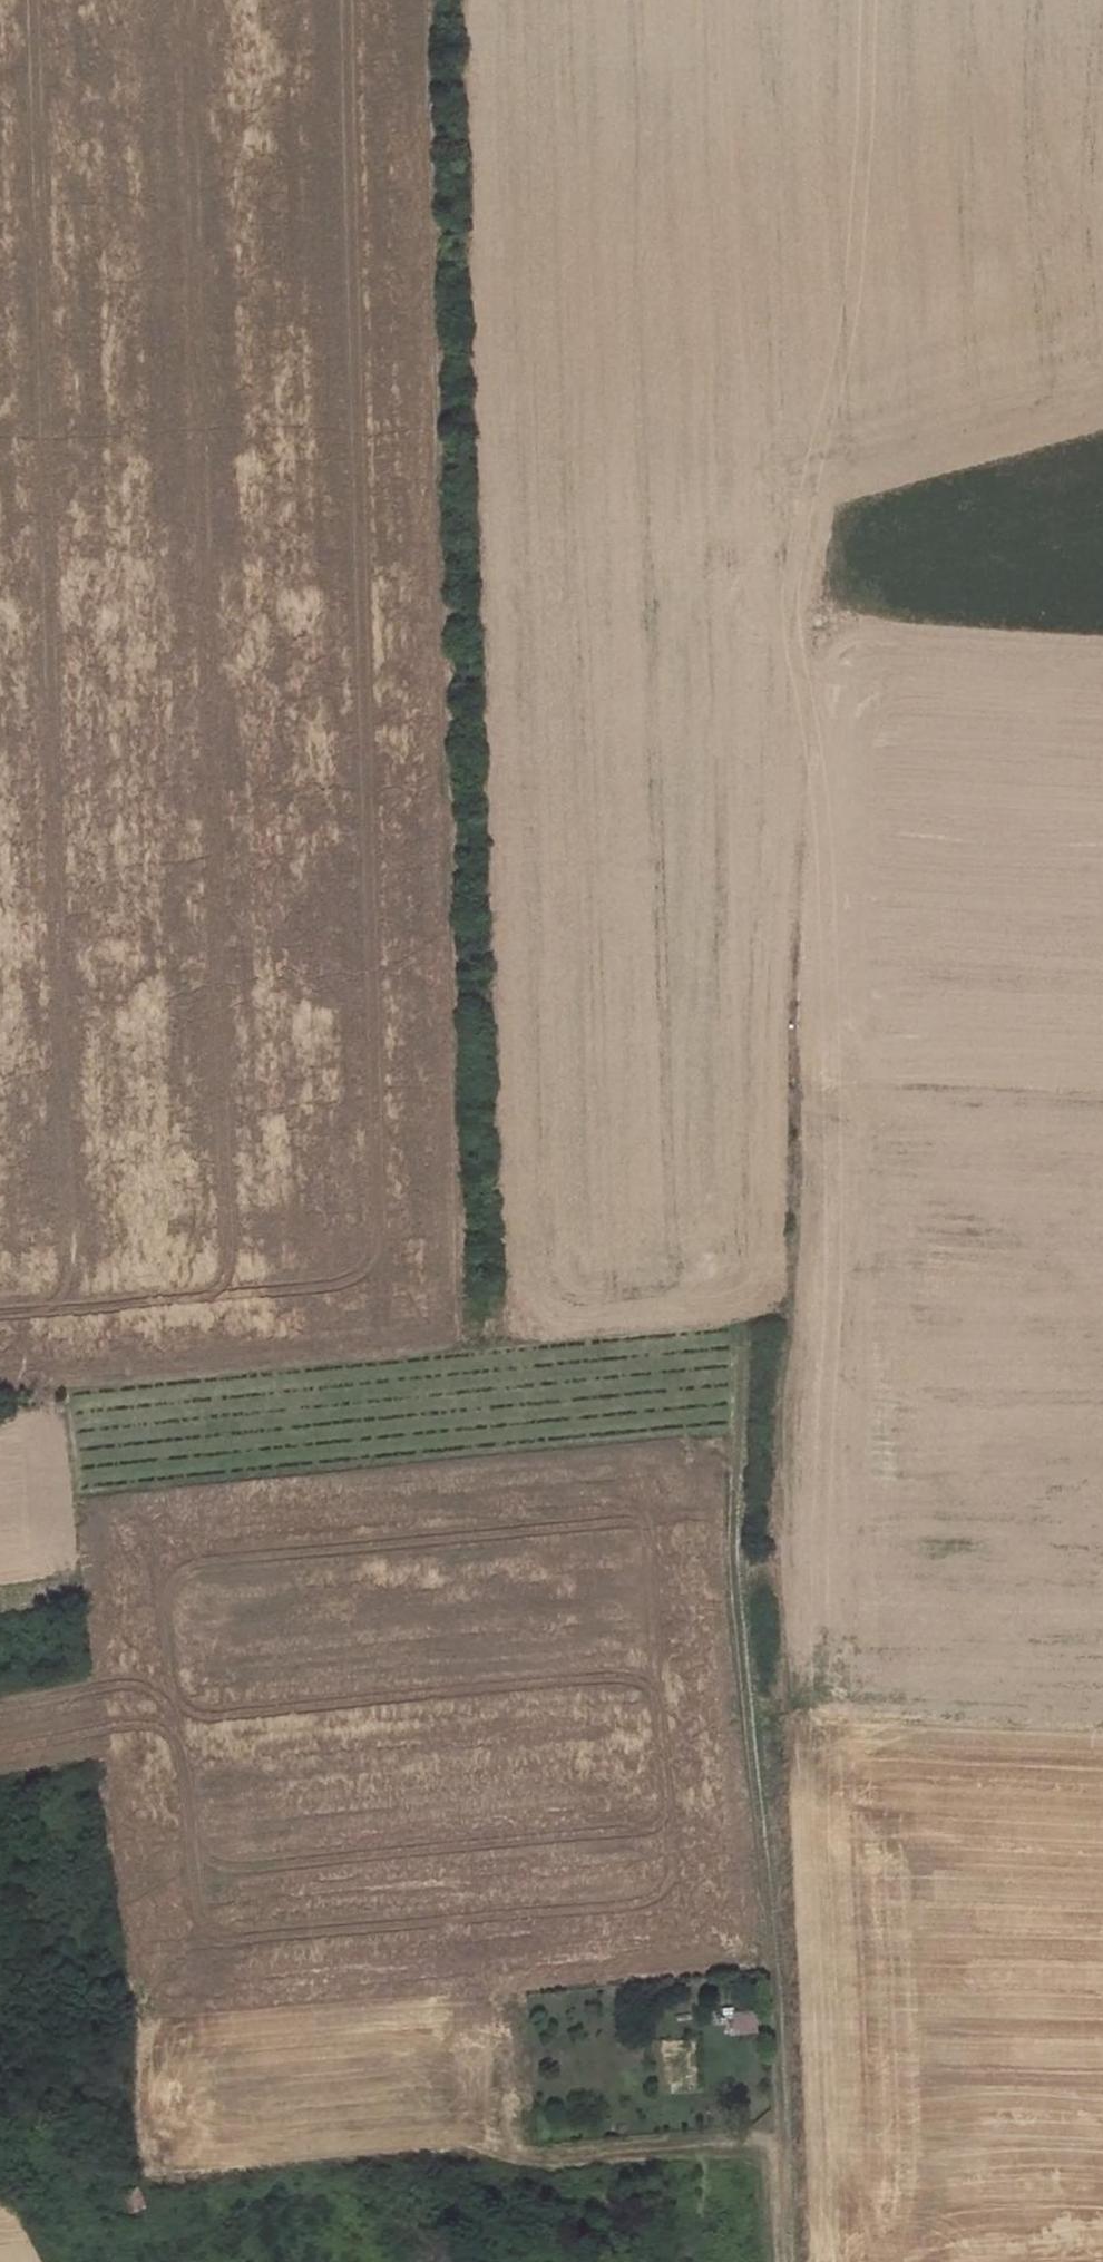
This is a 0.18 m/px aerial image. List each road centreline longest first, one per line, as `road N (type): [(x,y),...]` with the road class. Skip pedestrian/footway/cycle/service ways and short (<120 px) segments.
road 1 (track): [(774,2261),(768,2136),(544,2153)]

